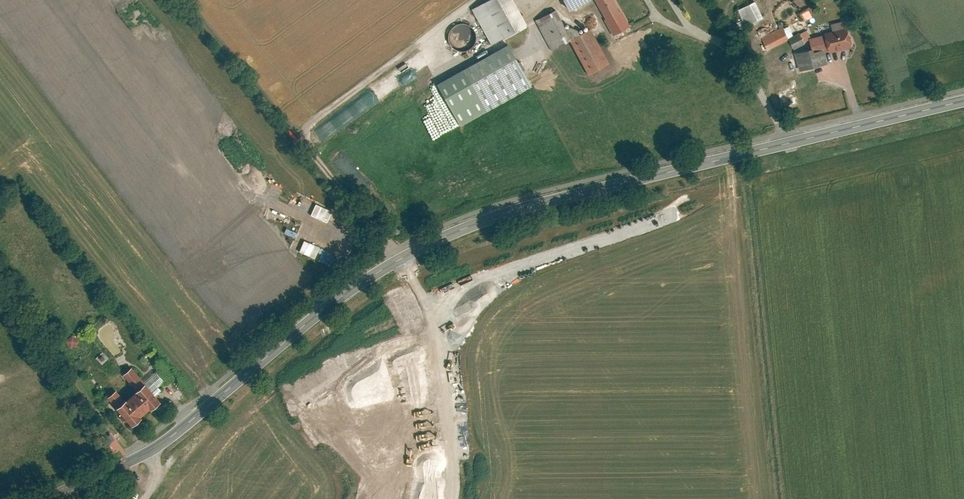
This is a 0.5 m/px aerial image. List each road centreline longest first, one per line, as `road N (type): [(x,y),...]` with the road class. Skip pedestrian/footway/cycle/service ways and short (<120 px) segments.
road 1 (secondary): [(963,100),(527,206),(434,239),(337,300),(169,438),(125,464)]
road 2 (track): [(0,282),(134,460)]

